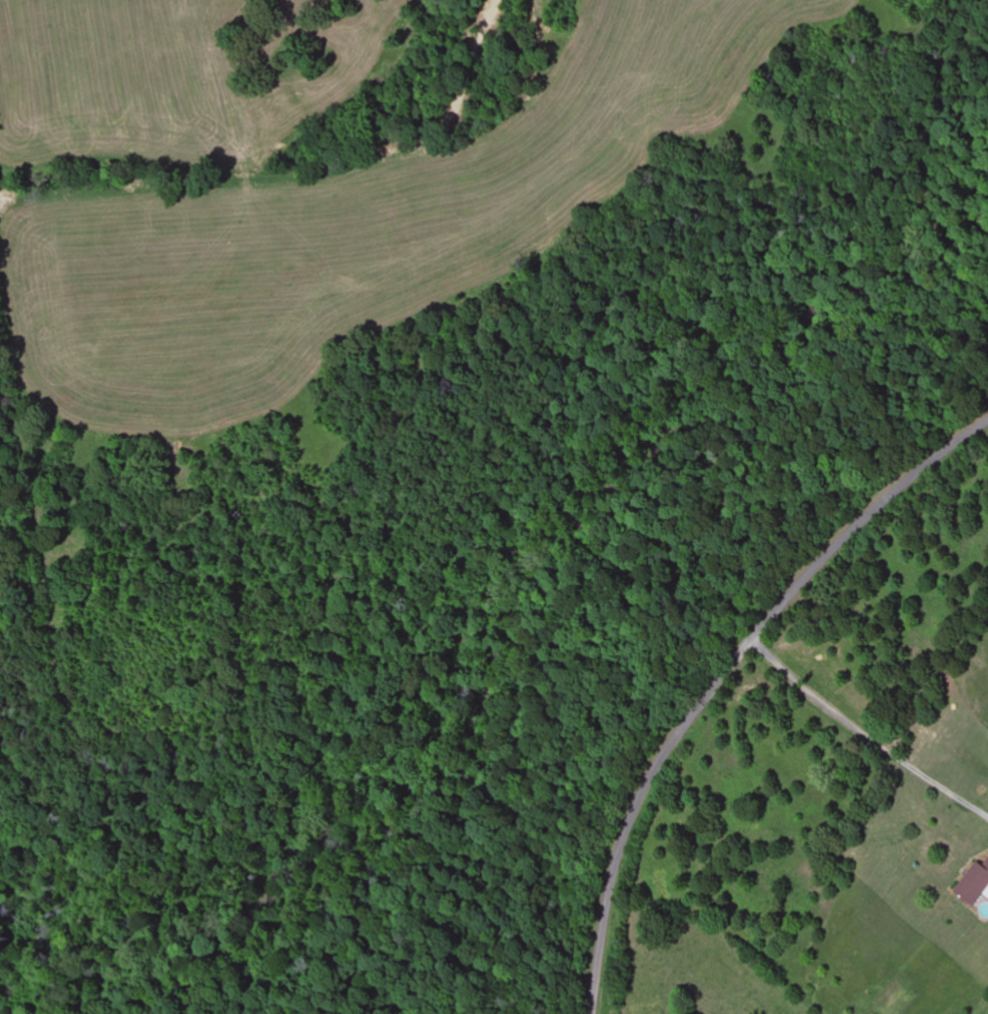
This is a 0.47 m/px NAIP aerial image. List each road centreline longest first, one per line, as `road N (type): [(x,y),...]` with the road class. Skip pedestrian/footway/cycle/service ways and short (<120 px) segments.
road 1 (residential): [(594,1013),(622,840),(664,754),(814,572),(903,482),(987,420)]

